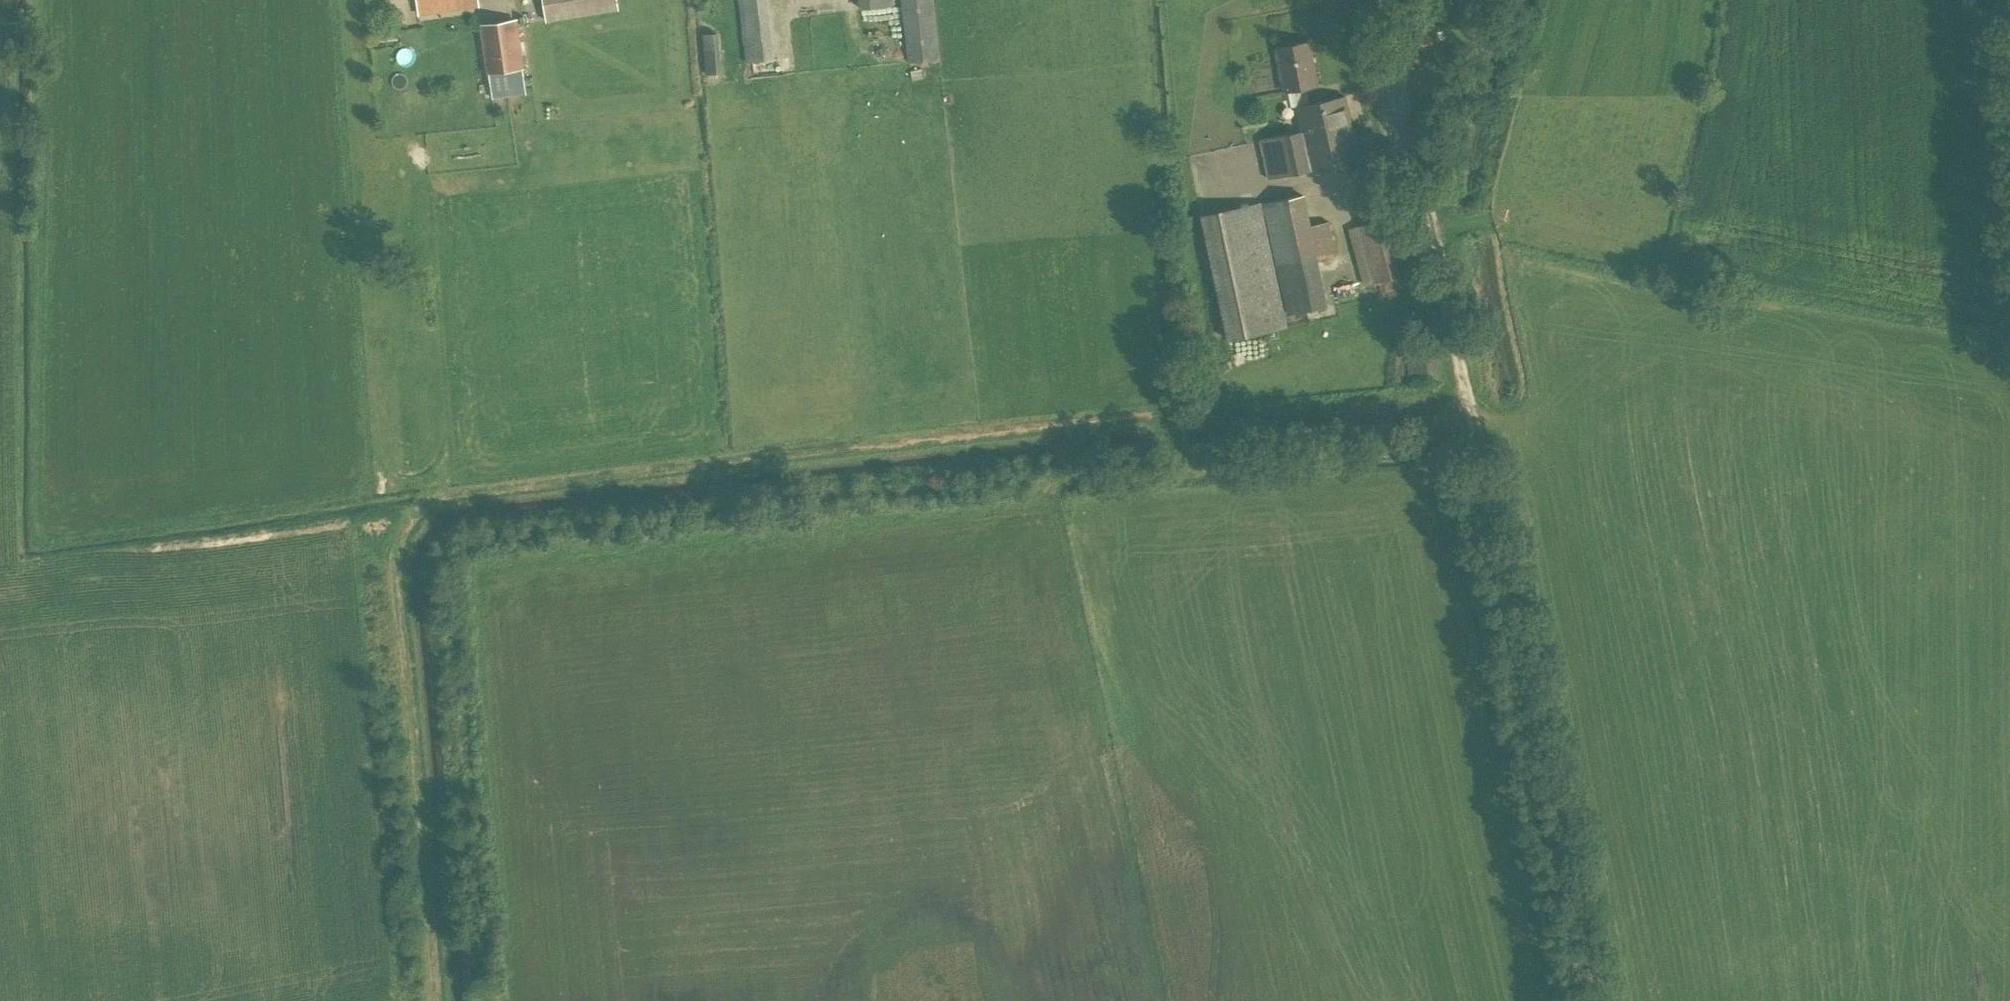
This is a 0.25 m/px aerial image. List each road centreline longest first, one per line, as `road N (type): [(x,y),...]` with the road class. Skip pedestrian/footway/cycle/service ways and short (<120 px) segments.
road 1 (unclassified): [(1468,412),(1389,0)]

